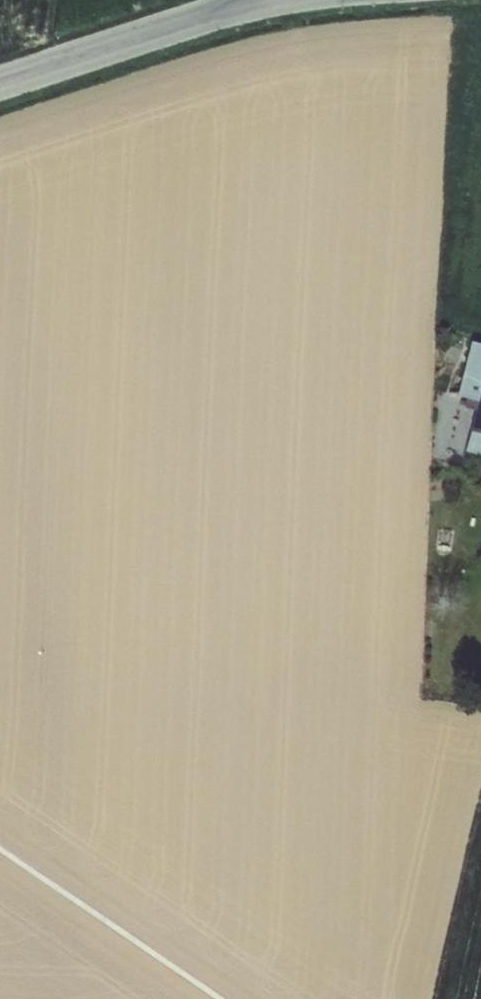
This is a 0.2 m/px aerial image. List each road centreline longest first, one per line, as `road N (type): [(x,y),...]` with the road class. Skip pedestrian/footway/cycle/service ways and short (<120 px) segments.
road 1 (unclassified): [(0,84),(275,0)]

